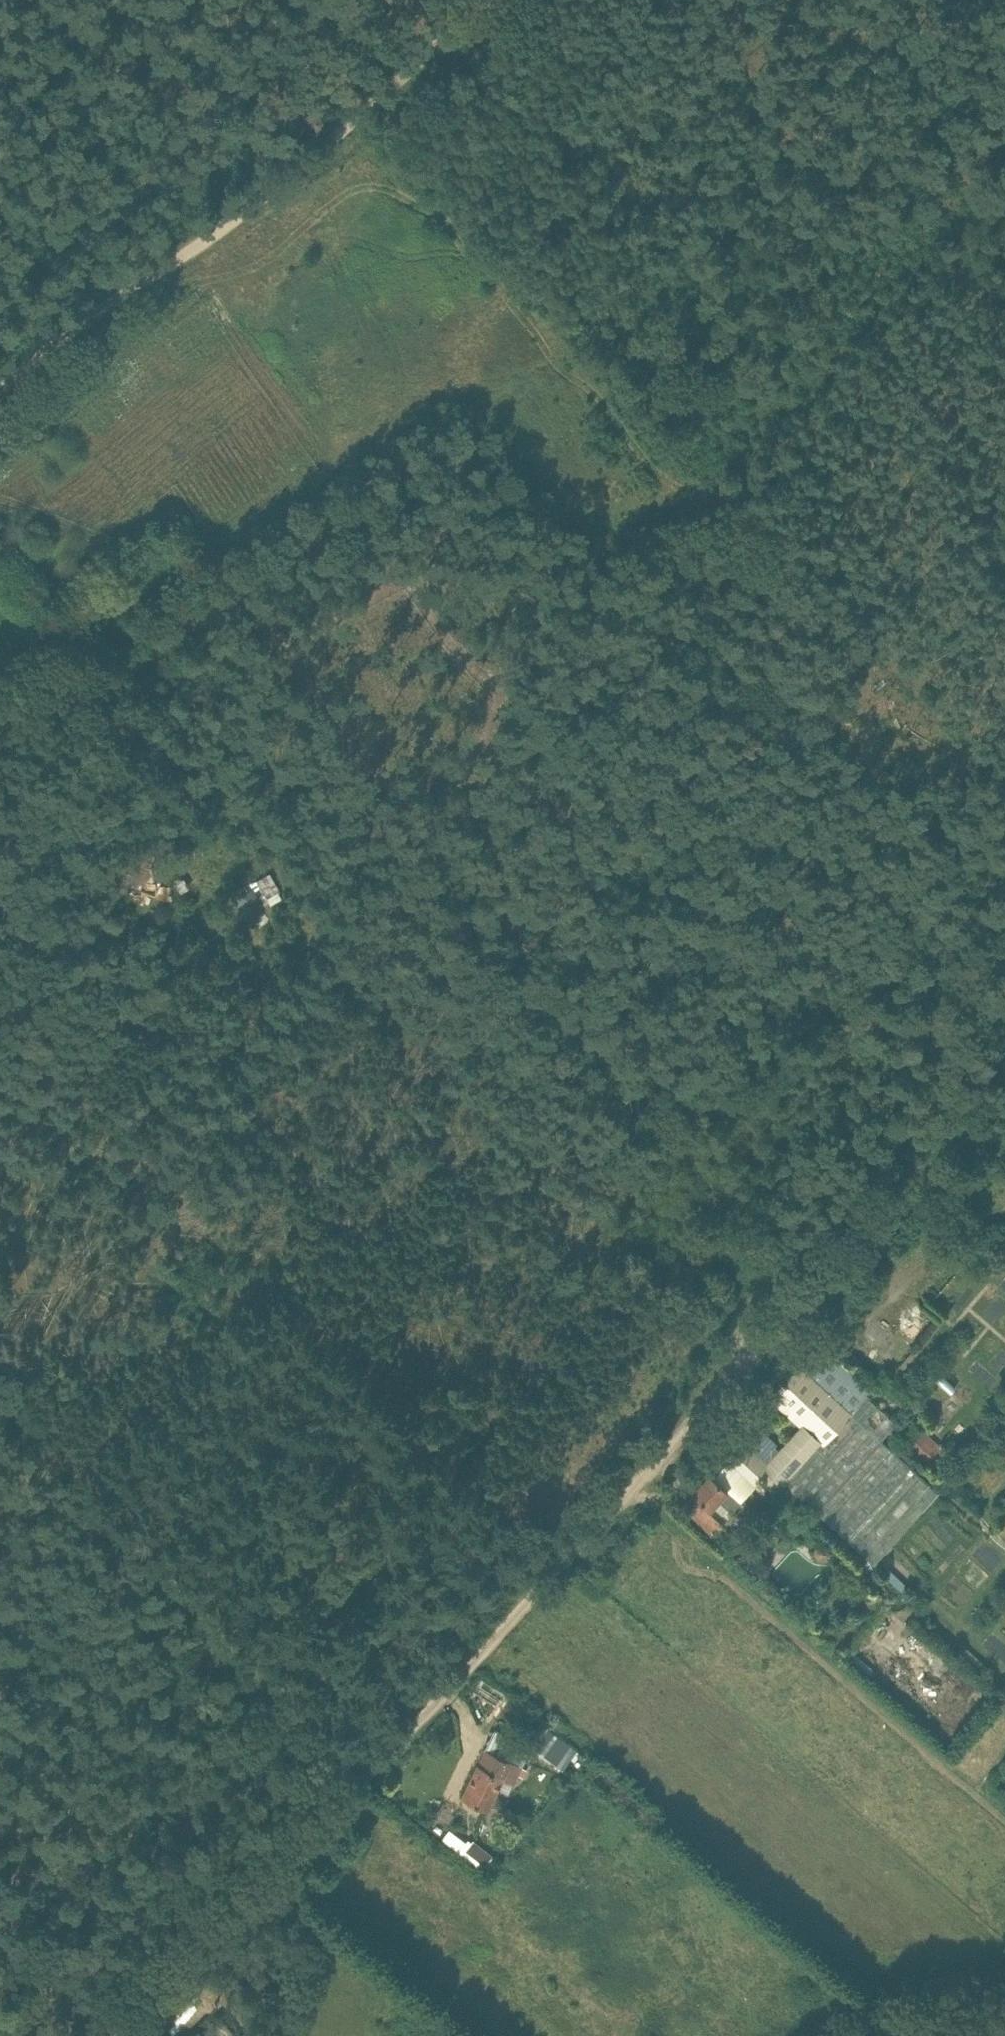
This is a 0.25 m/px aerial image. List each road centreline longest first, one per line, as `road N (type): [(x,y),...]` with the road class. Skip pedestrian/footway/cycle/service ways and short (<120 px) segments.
road 1 (track): [(360,1764),(800,1298)]
road 2 (track): [(0,385),(466,0)]
road 3 (track): [(360,1764),(176,1695),(21,1663),(0,1638)]
road 4 (track): [(122,2035),(360,1764)]

